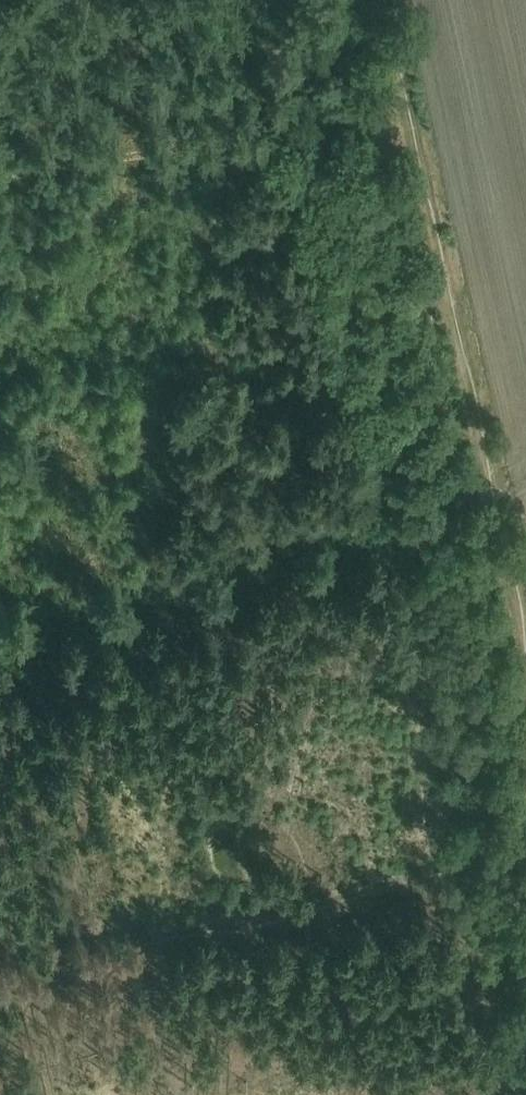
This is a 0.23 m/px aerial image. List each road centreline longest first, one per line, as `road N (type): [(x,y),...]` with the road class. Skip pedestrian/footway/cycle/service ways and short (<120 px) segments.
road 1 (track): [(406,104),(525,652)]
road 2 (track): [(525,848),(0,980)]
road 3 (track): [(406,104),(0,175)]

